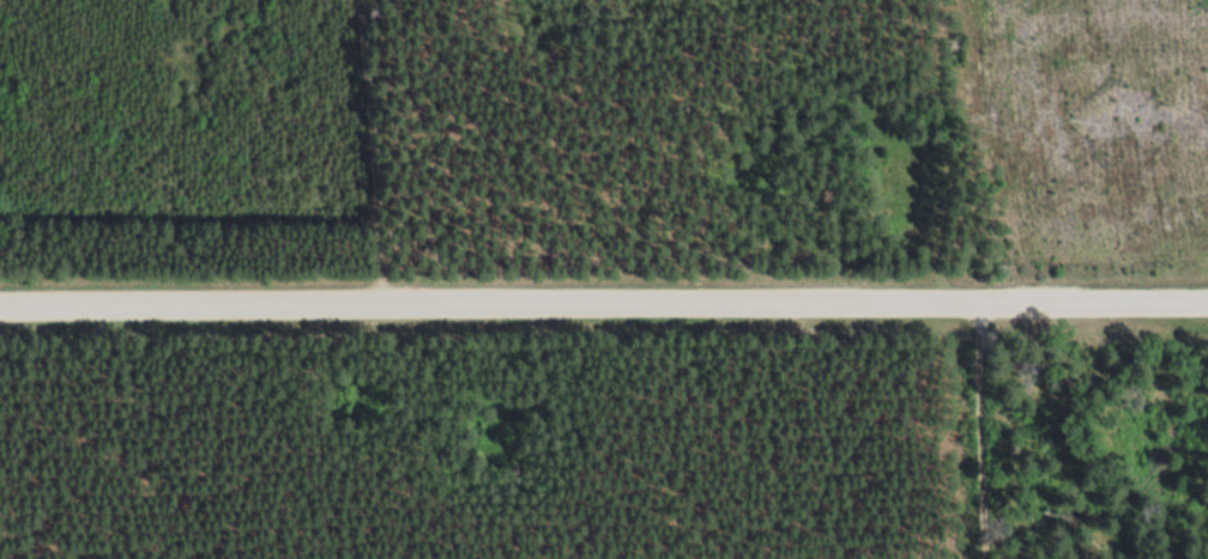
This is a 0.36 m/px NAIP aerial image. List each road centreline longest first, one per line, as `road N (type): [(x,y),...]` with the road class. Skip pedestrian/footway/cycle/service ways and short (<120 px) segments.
road 1 (residential): [(1207,292),(0,304)]
road 2 (track): [(393,299),(367,231),(366,109),(349,0)]
road 3 (track): [(982,558),(972,299)]

